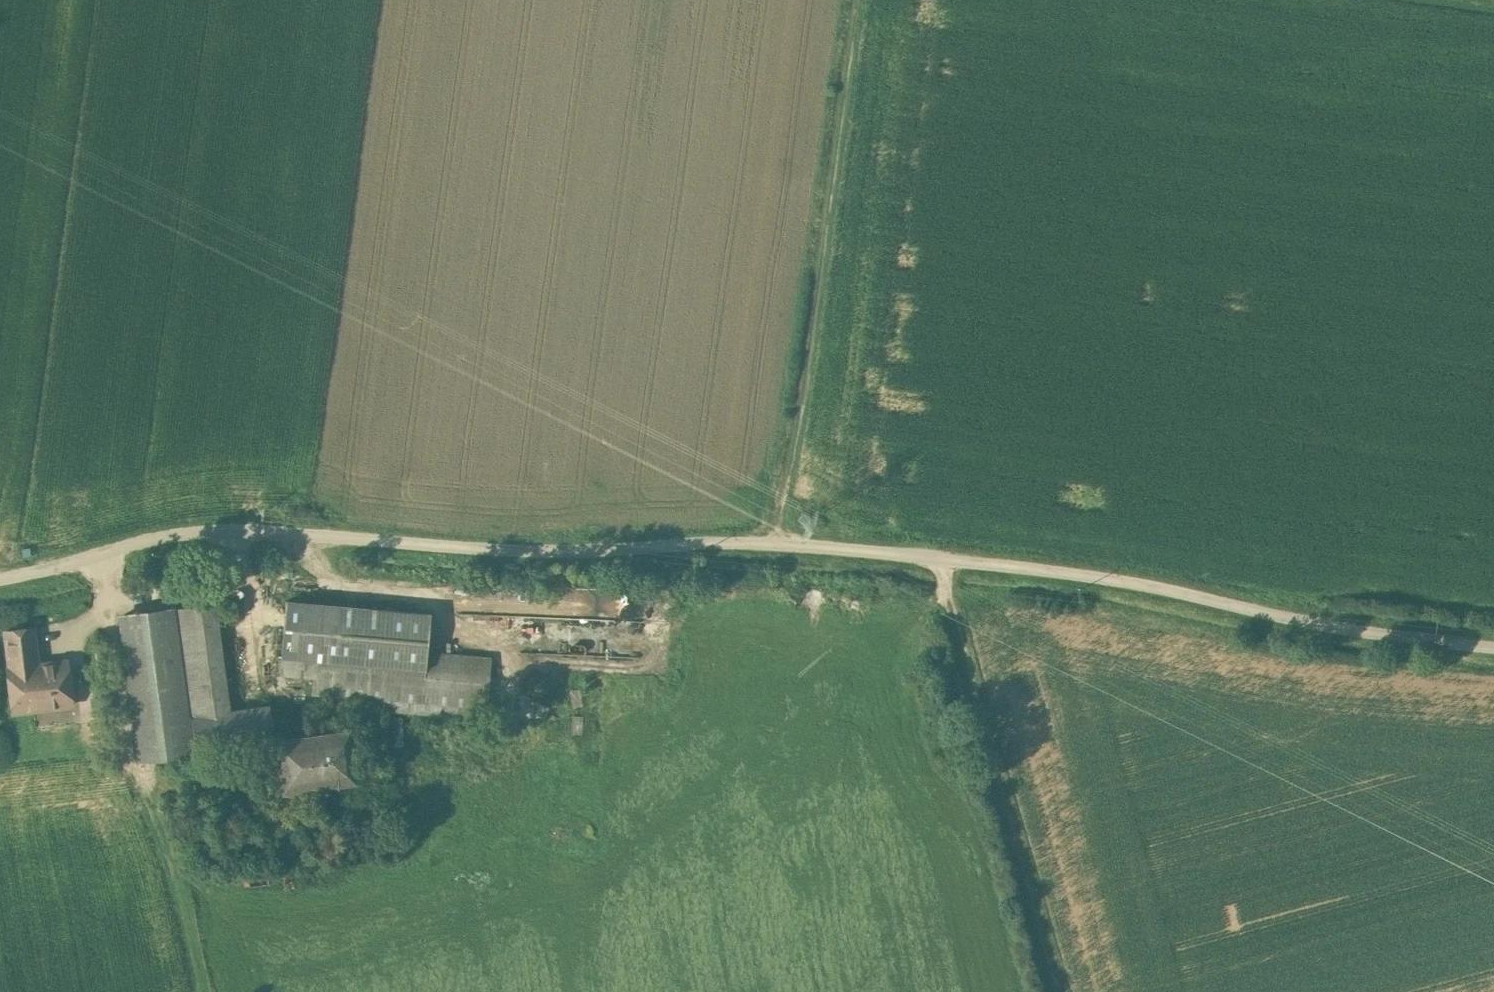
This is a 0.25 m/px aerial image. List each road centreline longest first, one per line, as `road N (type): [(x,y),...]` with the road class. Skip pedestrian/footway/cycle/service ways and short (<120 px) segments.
road 1 (unclassified): [(0,574),(201,526),(507,546),(780,537),(1071,565),(1337,622),(1493,641)]
road 2 (track): [(851,0),(780,537)]
road 3 (track): [(1062,991),(942,554)]

